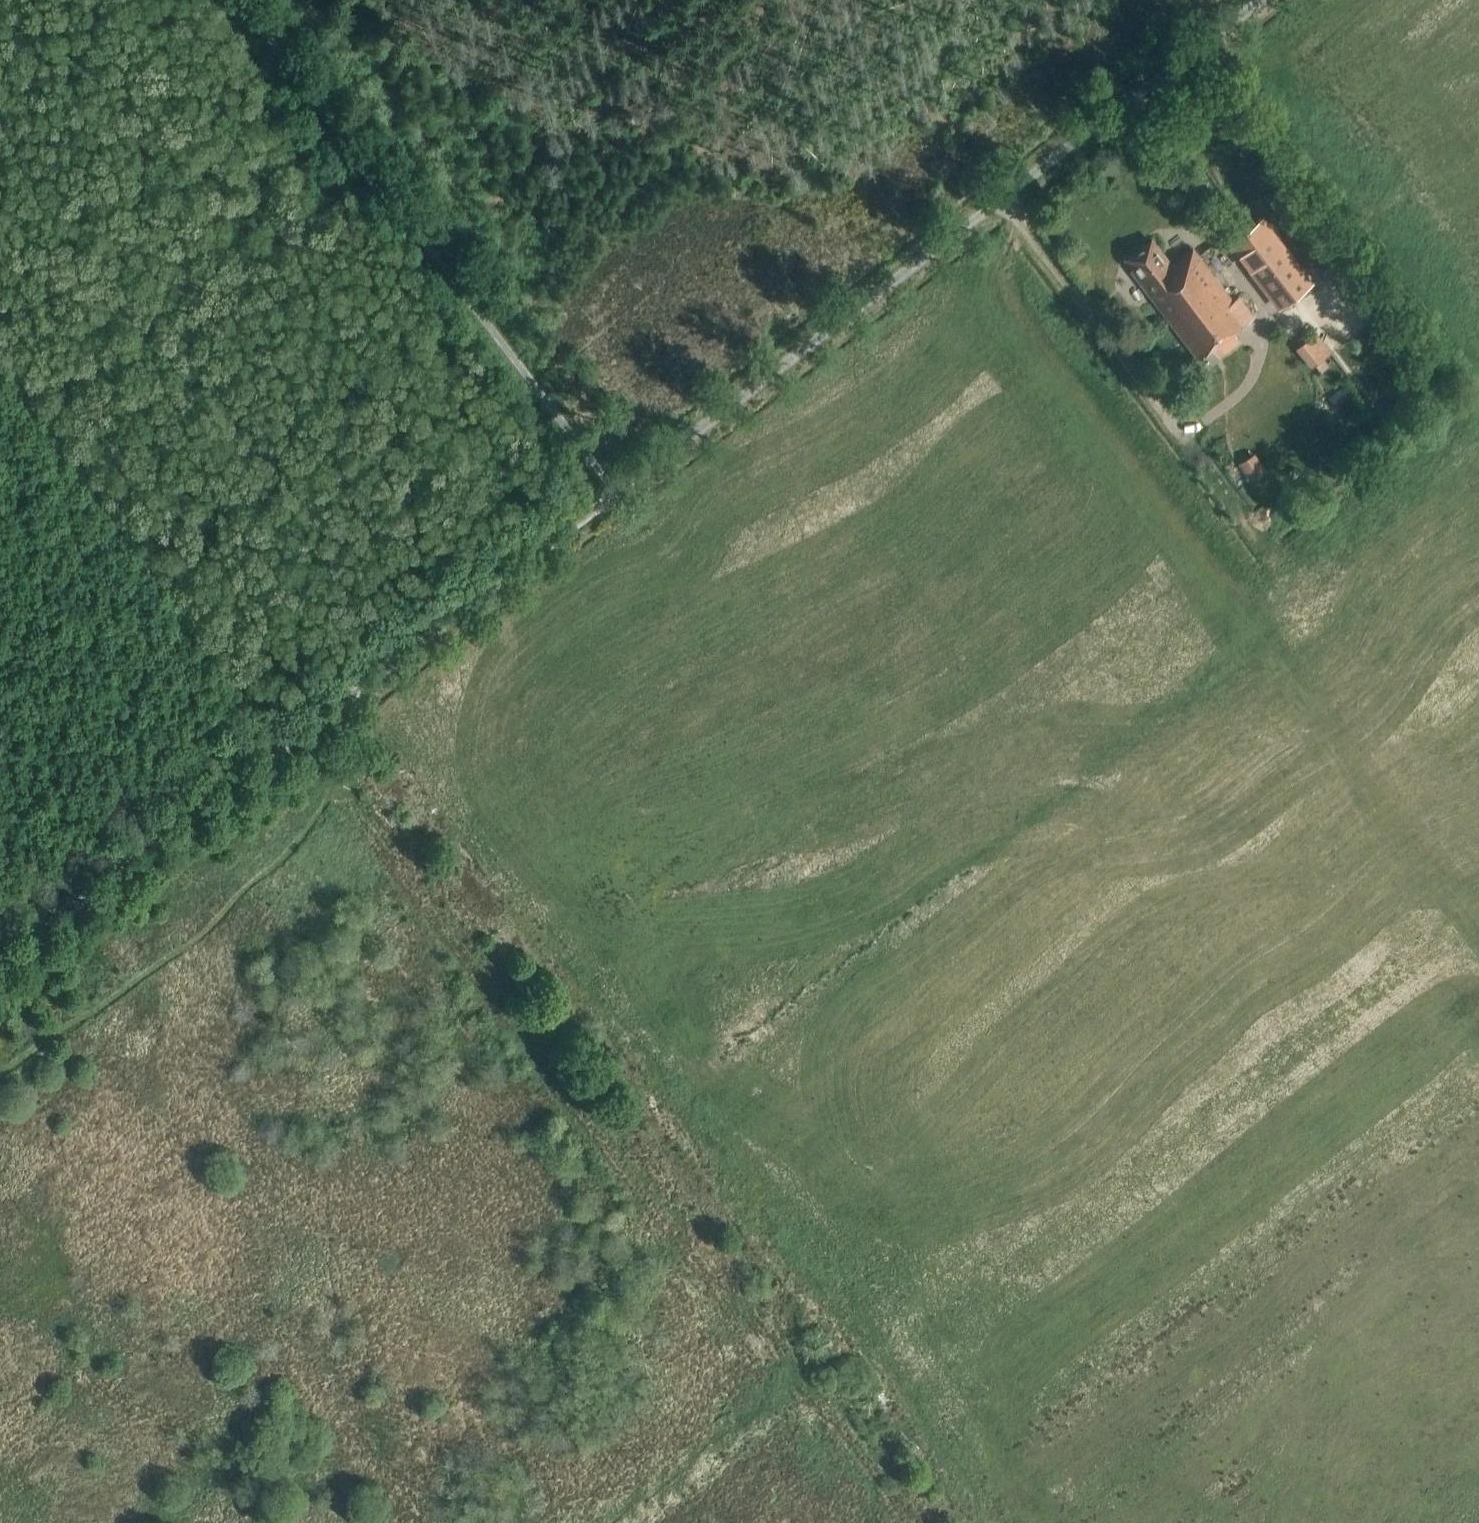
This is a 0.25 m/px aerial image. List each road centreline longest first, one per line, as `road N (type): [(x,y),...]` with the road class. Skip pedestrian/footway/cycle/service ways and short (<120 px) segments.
road 1 (unclassified): [(0,968),(1259,0)]
road 2 (track): [(1004,195),(1478,841)]

